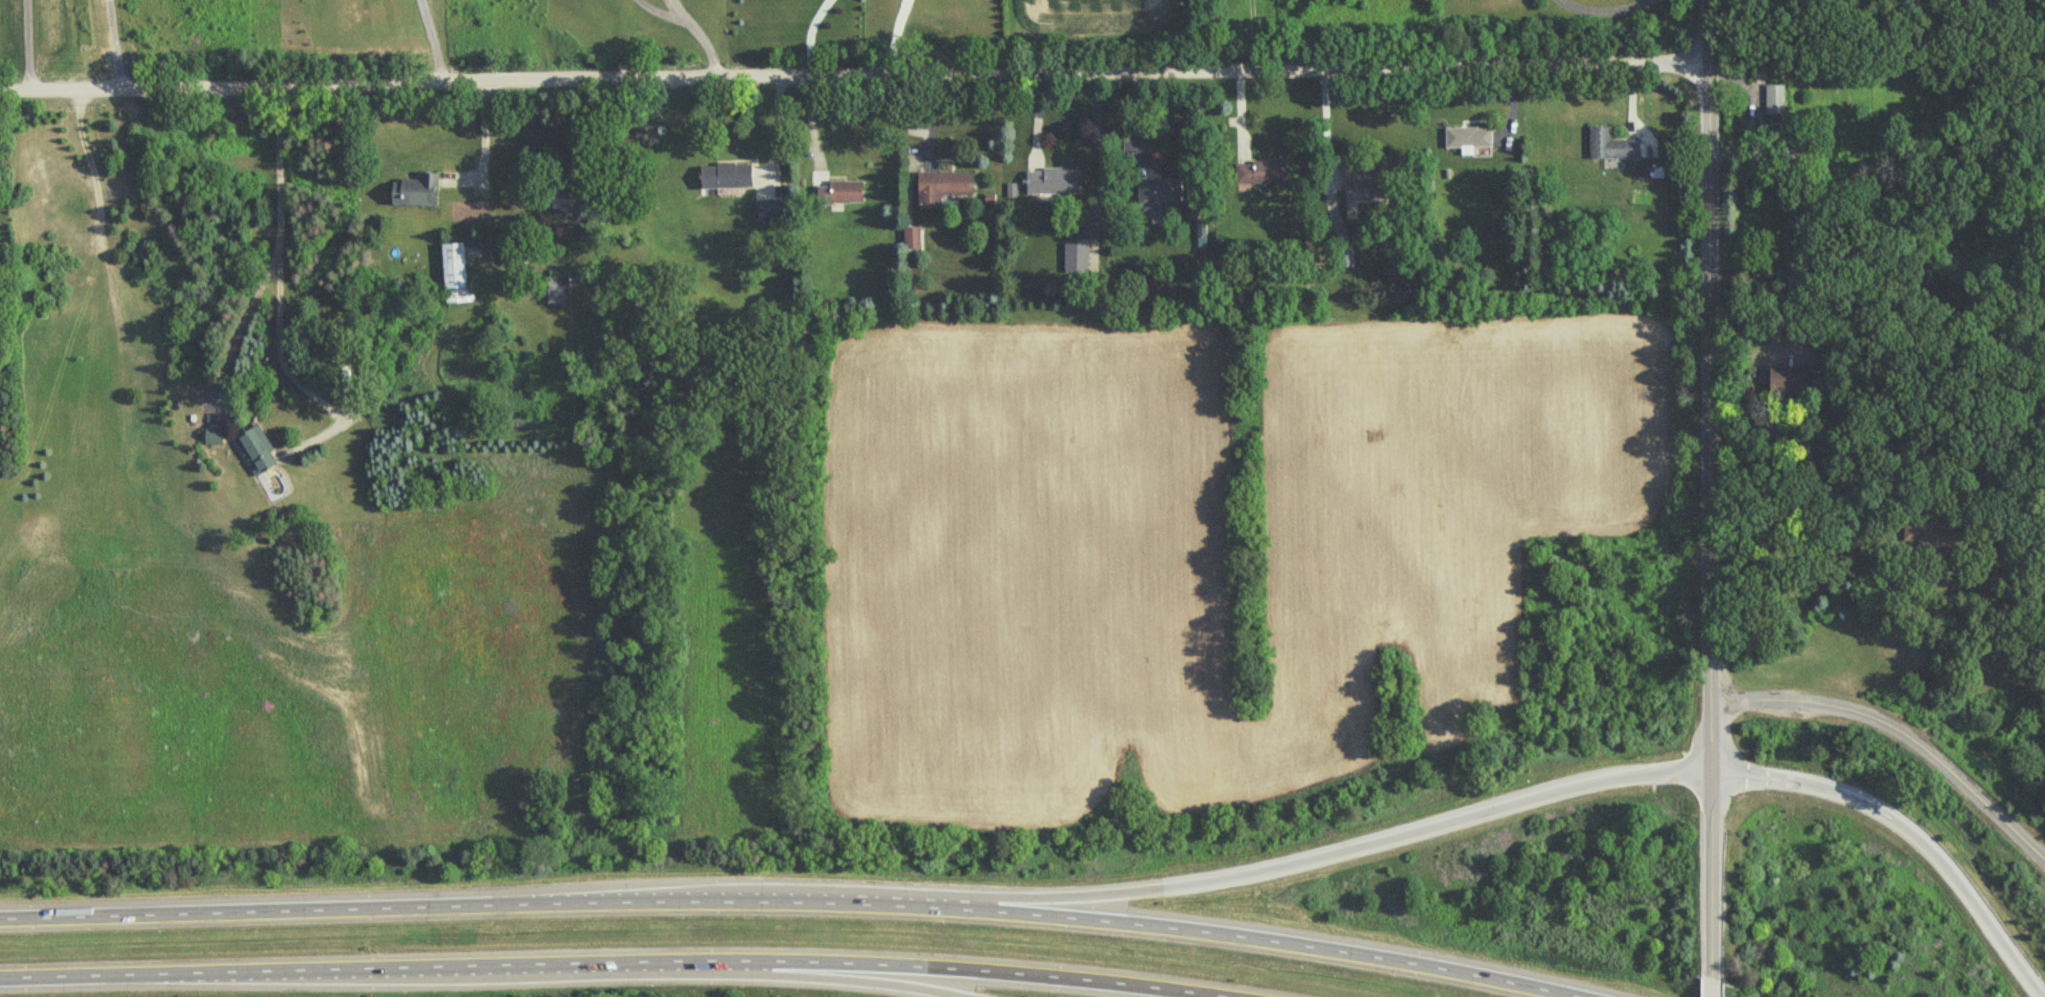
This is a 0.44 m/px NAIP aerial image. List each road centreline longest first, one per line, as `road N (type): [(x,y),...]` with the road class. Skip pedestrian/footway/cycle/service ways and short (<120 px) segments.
road 1 (residential): [(0,92),(1705,64)]
road 2 (motorway): [(1577,996),(1291,943),(891,904),(475,904),(0,919)]
road 3 (motorway): [(0,978),(814,961),(1217,996)]
road 4 (motorway): [(1710,772),(1599,781),(1219,879),(1101,895),(891,904)]
road 5 (tertiary): [(1710,772),(1707,0)]
road 6 (residential): [(1711,700),(1801,701),(1876,717),(1964,782),(2044,859)]
road 7 (motorway): [(2043,996),(1915,834),(1840,792)]
road 8 (motorway): [(679,959),(968,996)]
road 9 (tertiary): [(1708,979),(1710,772)]
road 10 (motorway): [(1840,792),(1710,772)]

